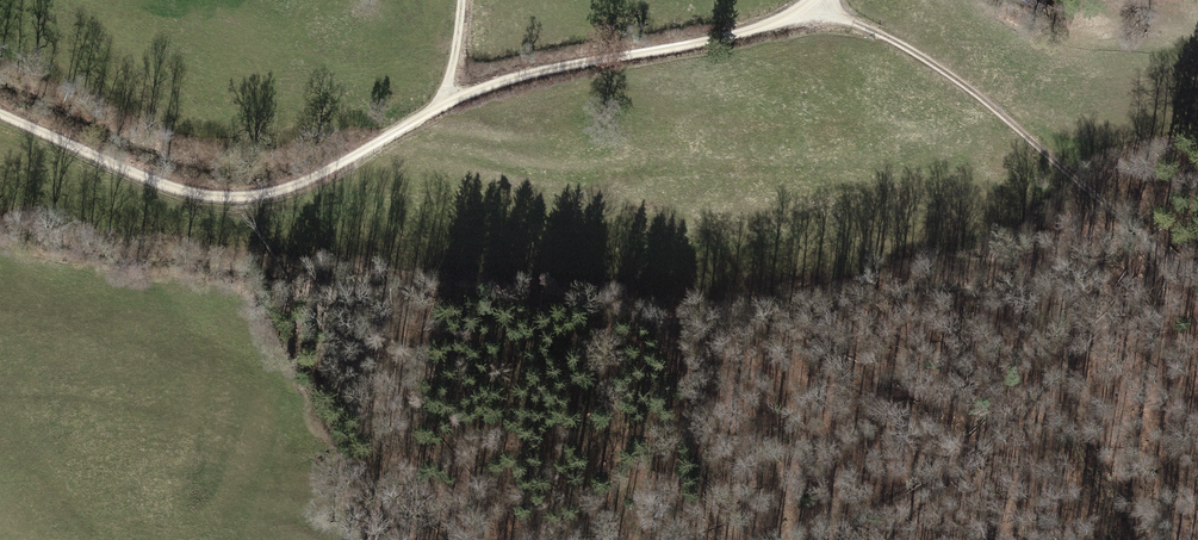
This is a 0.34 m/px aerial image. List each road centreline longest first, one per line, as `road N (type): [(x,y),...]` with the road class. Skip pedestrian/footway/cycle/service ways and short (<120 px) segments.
road 1 (track): [(816,0),(739,36),(495,85),(321,179),(256,198),(213,199),(163,185),(0,113)]
road 2 (track): [(1165,260),(964,73),(812,6)]
road 3 (track): [(1165,260),(1116,316),(918,496),(883,539)]

